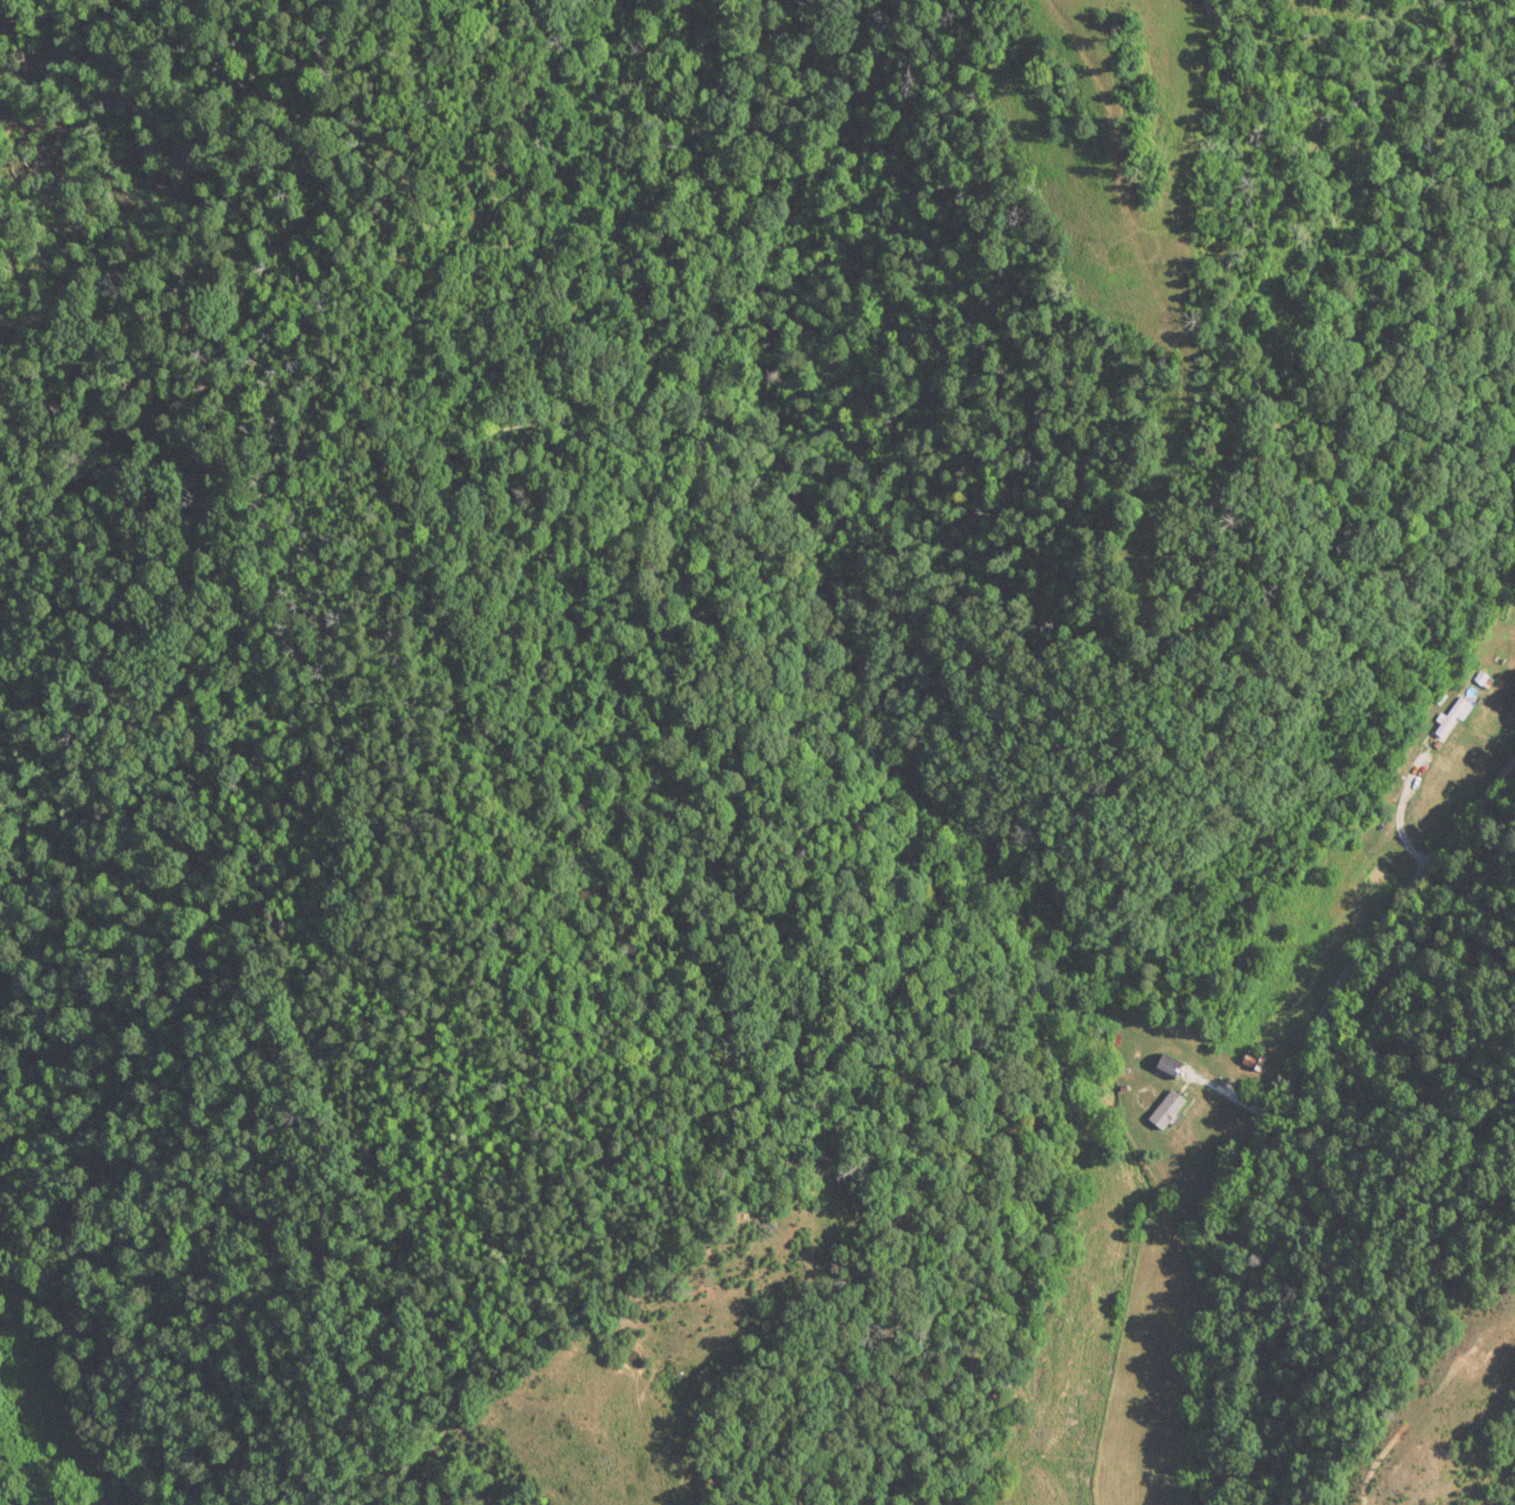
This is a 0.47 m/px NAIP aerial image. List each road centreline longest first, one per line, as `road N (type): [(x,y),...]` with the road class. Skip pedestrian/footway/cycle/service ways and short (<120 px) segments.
road 1 (tertiary): [(1221,1504),(1244,1228),(1308,1029),(1395,898),(1514,762)]

